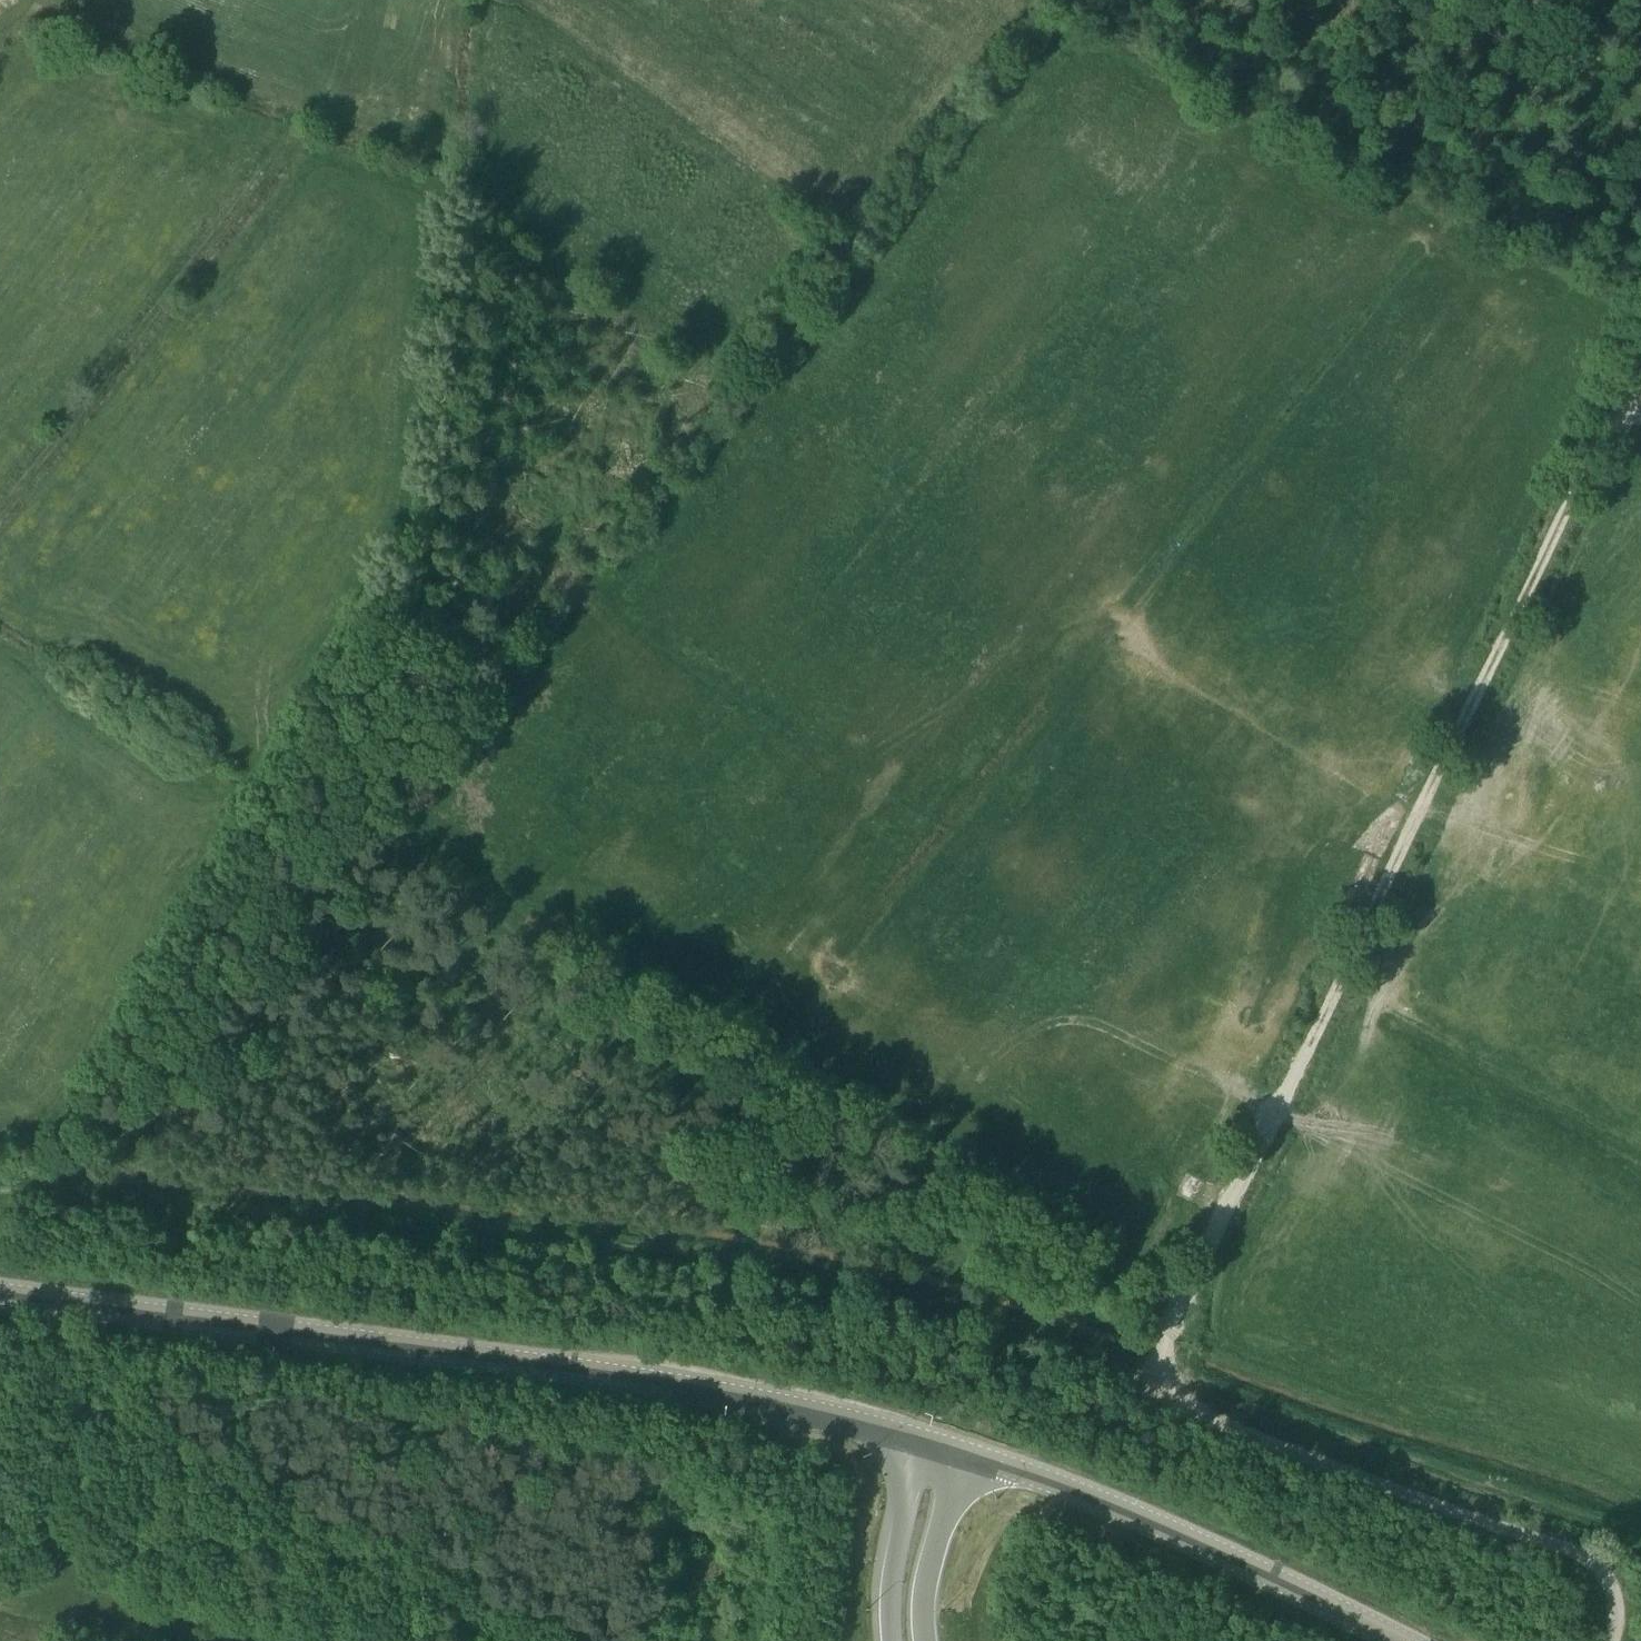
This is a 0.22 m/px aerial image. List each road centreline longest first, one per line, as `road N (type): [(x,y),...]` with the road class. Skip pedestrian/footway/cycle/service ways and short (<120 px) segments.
road 1 (tertiary): [(942,1443),(796,1400),(650,1371),(0,1294)]
road 2 (tertiary): [(1398,1640),(1169,1526),(942,1443)]
road 3 (tertiary): [(942,1443),(911,1485),(892,1572),(891,1640)]
road 4 (tertiary): [(927,1640),(927,1579),(947,1493),(942,1443)]

